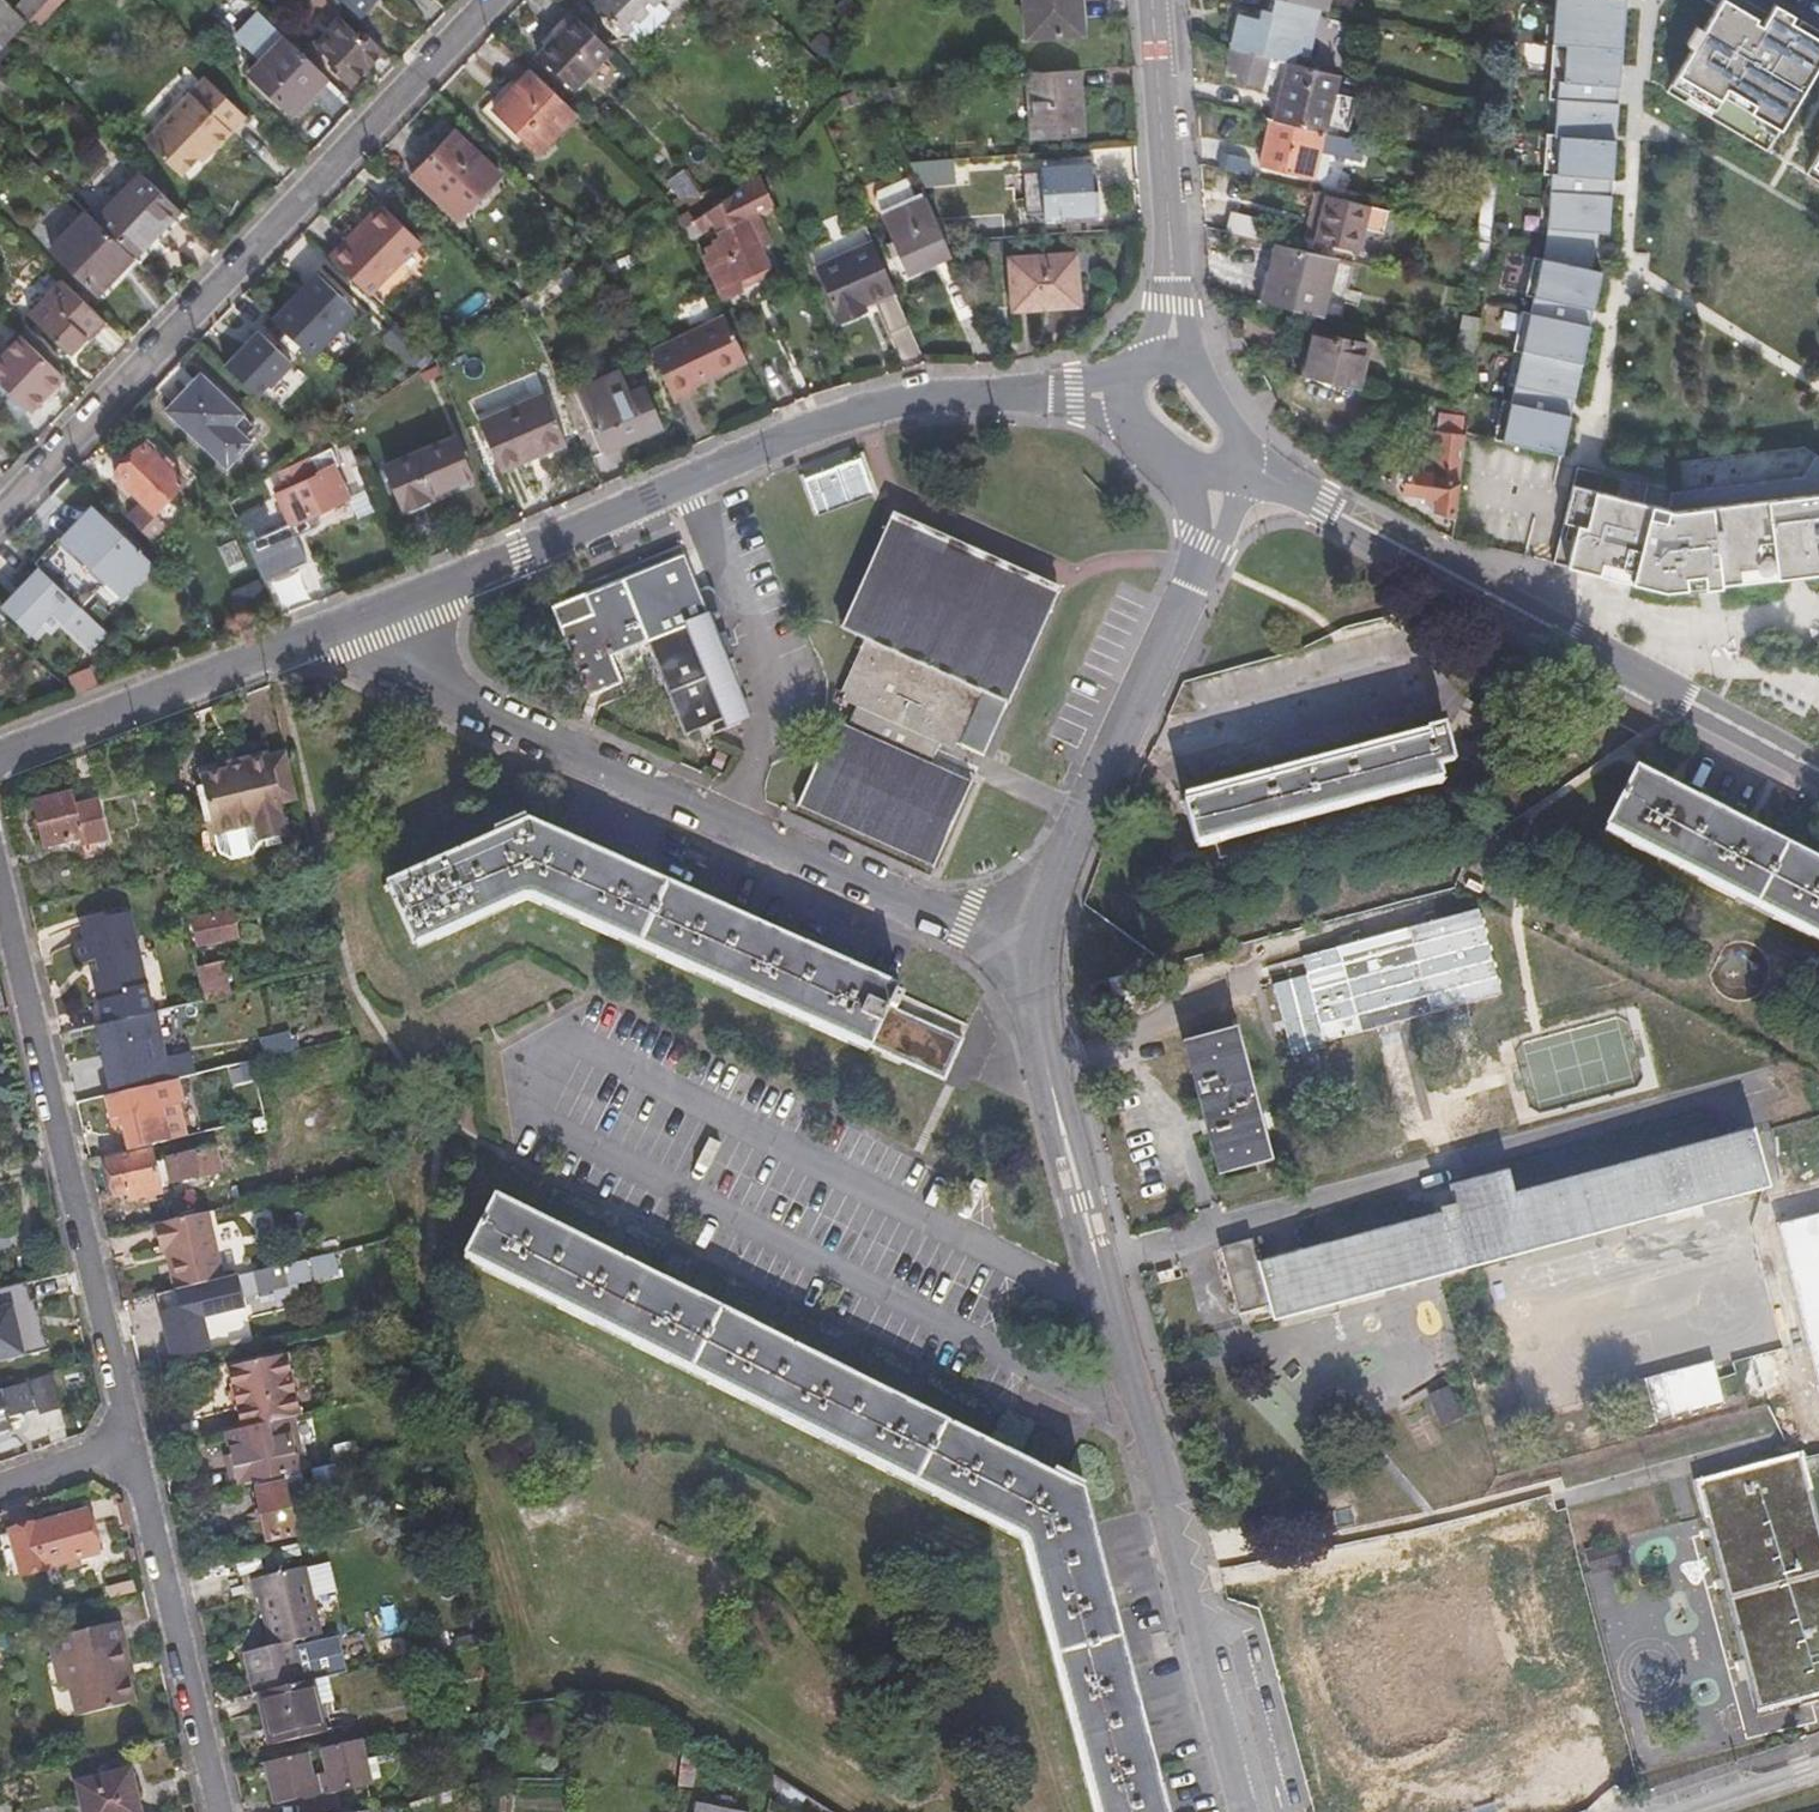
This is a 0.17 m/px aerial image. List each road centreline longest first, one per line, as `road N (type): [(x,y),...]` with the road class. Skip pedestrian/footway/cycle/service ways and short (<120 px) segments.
road 1 (residential): [(1108,1306),(596,1057),(550,1087),(567,1132),(1140,1425)]
road 2 (residential): [(369,608),(826,423),(914,401),(1076,388),(1123,395)]
road 3 (residential): [(369,608),(431,683),(1027,953)]
road 4 (residential): [(492,0),(0,516)]
road 5 (residential): [(1818,772),(1245,471)]
road 6 (residential): [(0,875),(134,1442)]
road 7 (residential): [(1027,953),(1084,806),(1209,544)]
road 8 (residential): [(1245,1811),(1140,1425)]
road 9 (residential): [(0,758),(369,608)]
road 10 (residential): [(134,1442),(220,1811)]
road 11 (residential): [(1108,1306),(1027,953)]
road 12 (residential): [(1151,0),(1169,349)]
road 13 (residential): [(1818,1764),(1673,1811)]
road 14 (residential): [(1245,471),(1237,429),(1203,371),(1169,349)]
road 15 (residential): [(0,1485),(134,1442)]
road 16 (residential): [(1140,1425),(1108,1306)]

